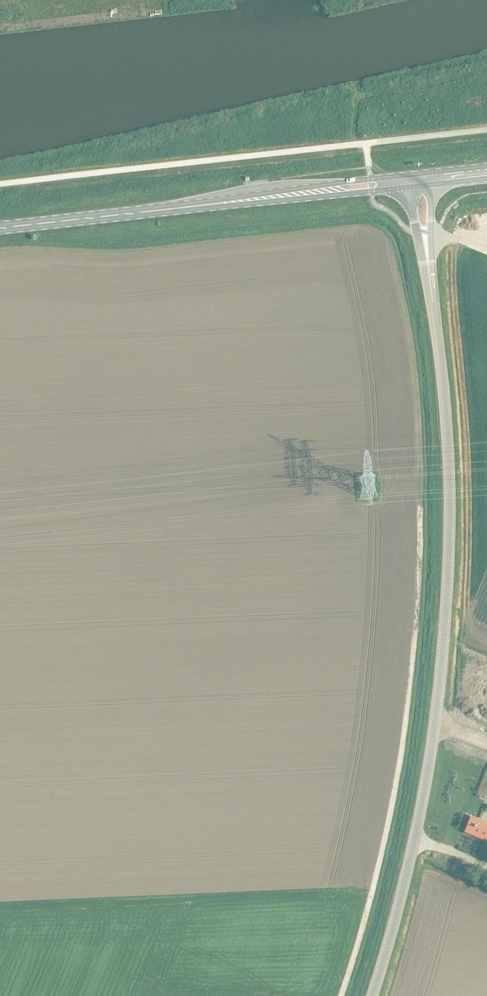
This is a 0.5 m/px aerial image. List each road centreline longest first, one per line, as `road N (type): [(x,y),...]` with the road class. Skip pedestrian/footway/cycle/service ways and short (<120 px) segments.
road 1 (secondary): [(371,995),(424,794),(443,642),(450,511),(427,266)]
road 2 (primary): [(0,229),(325,190)]

